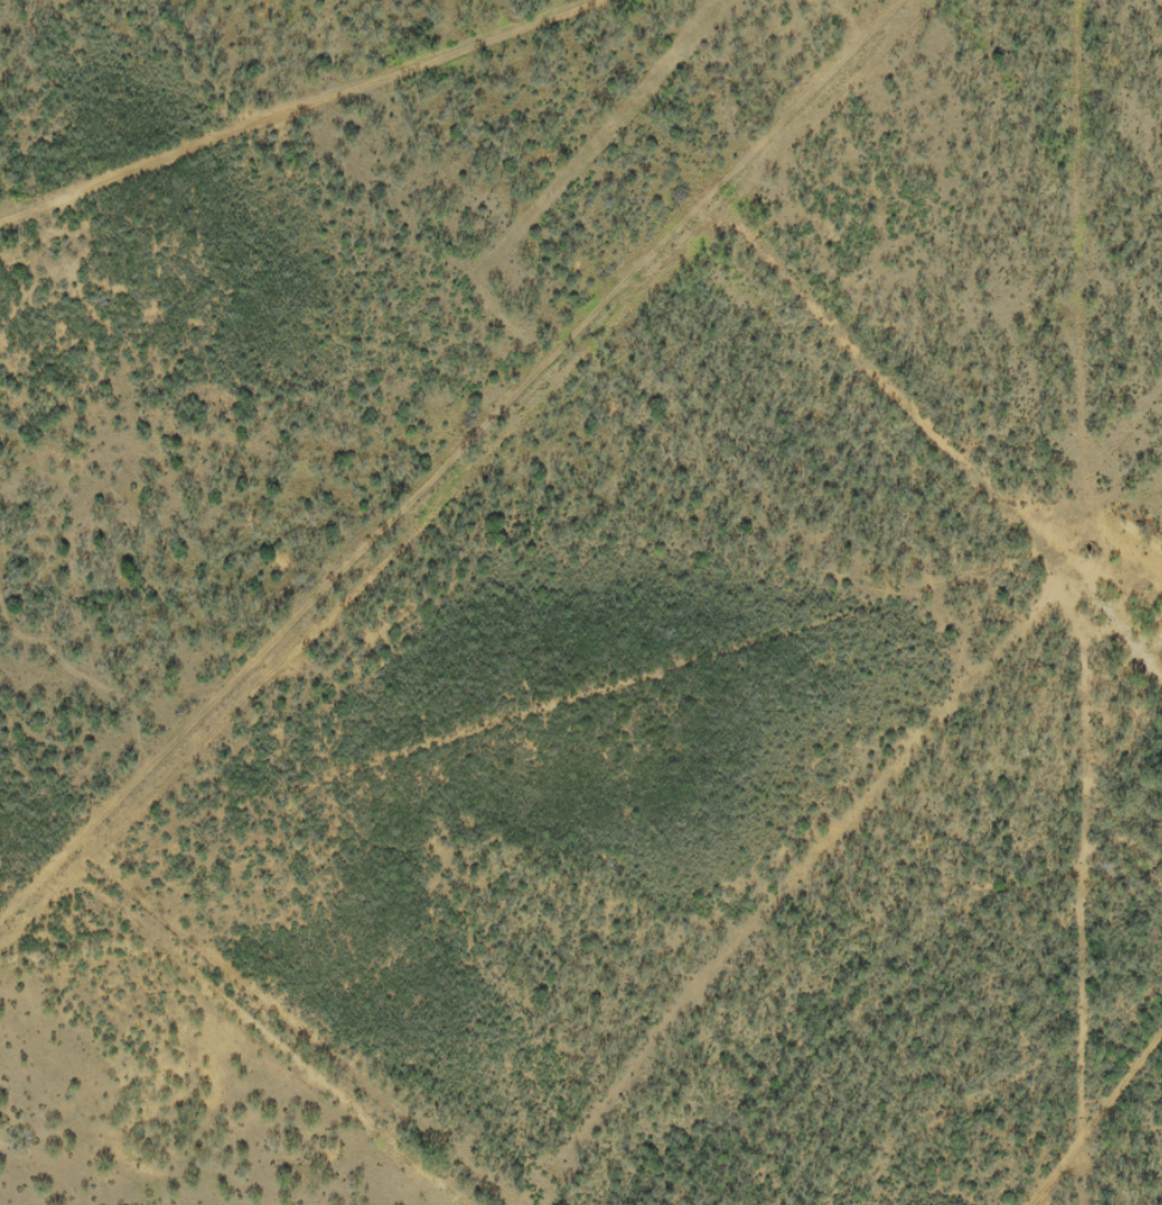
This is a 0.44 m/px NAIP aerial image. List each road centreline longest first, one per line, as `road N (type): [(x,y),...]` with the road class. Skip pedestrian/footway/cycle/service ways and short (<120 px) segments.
road 1 (residential): [(0,1020),(17,1005),(155,982),(224,1016),(469,1204)]

